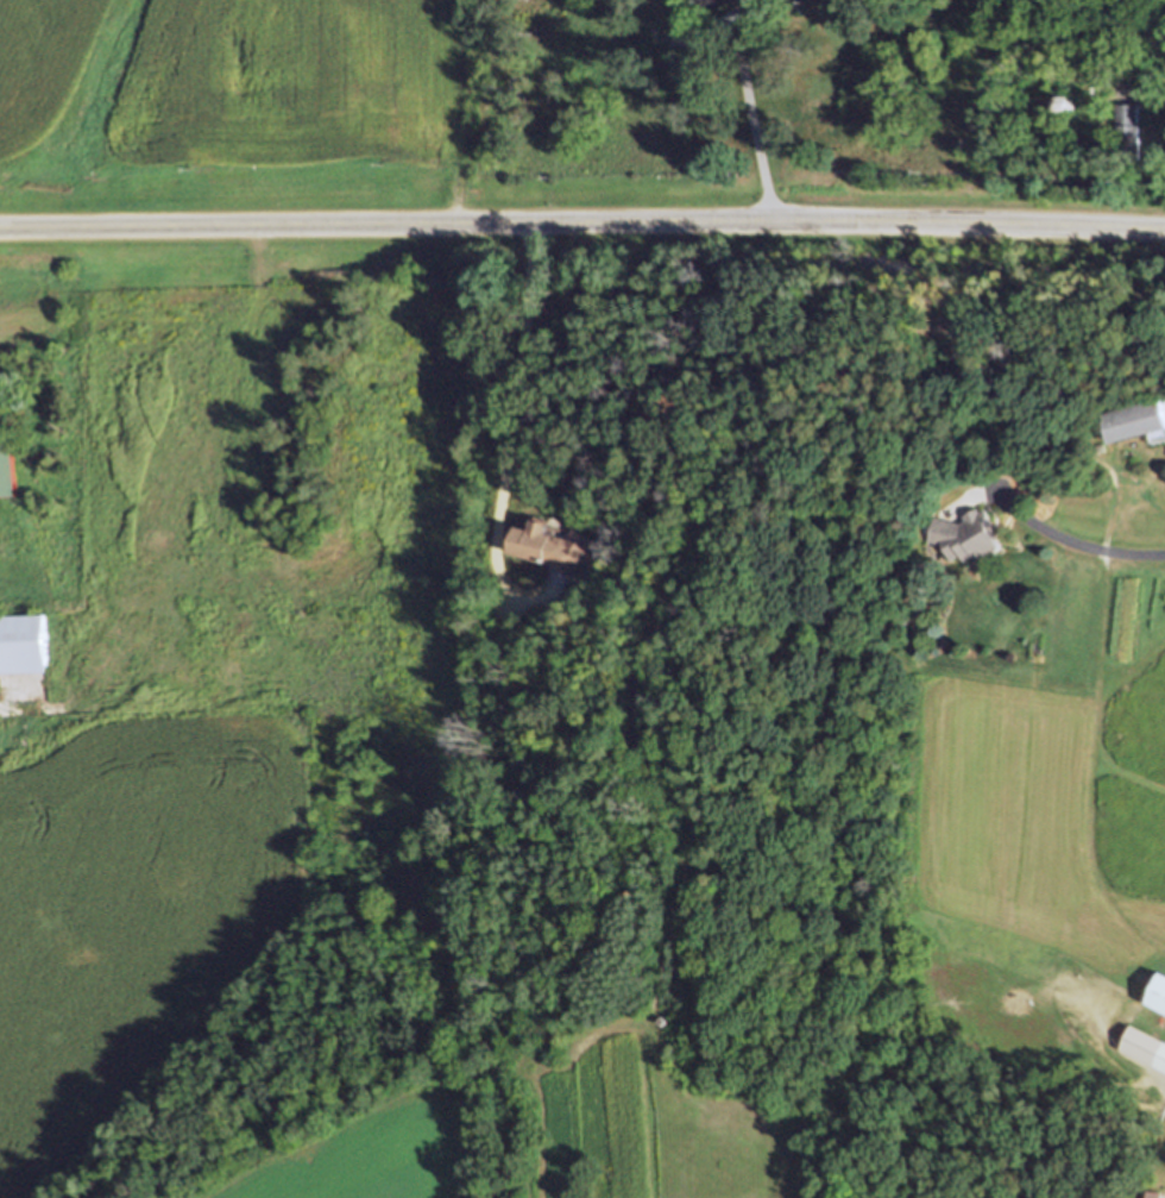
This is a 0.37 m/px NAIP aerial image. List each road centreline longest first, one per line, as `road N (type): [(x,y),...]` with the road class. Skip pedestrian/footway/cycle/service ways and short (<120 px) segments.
road 1 (secondary): [(1164,230),(917,222),(0,229)]

